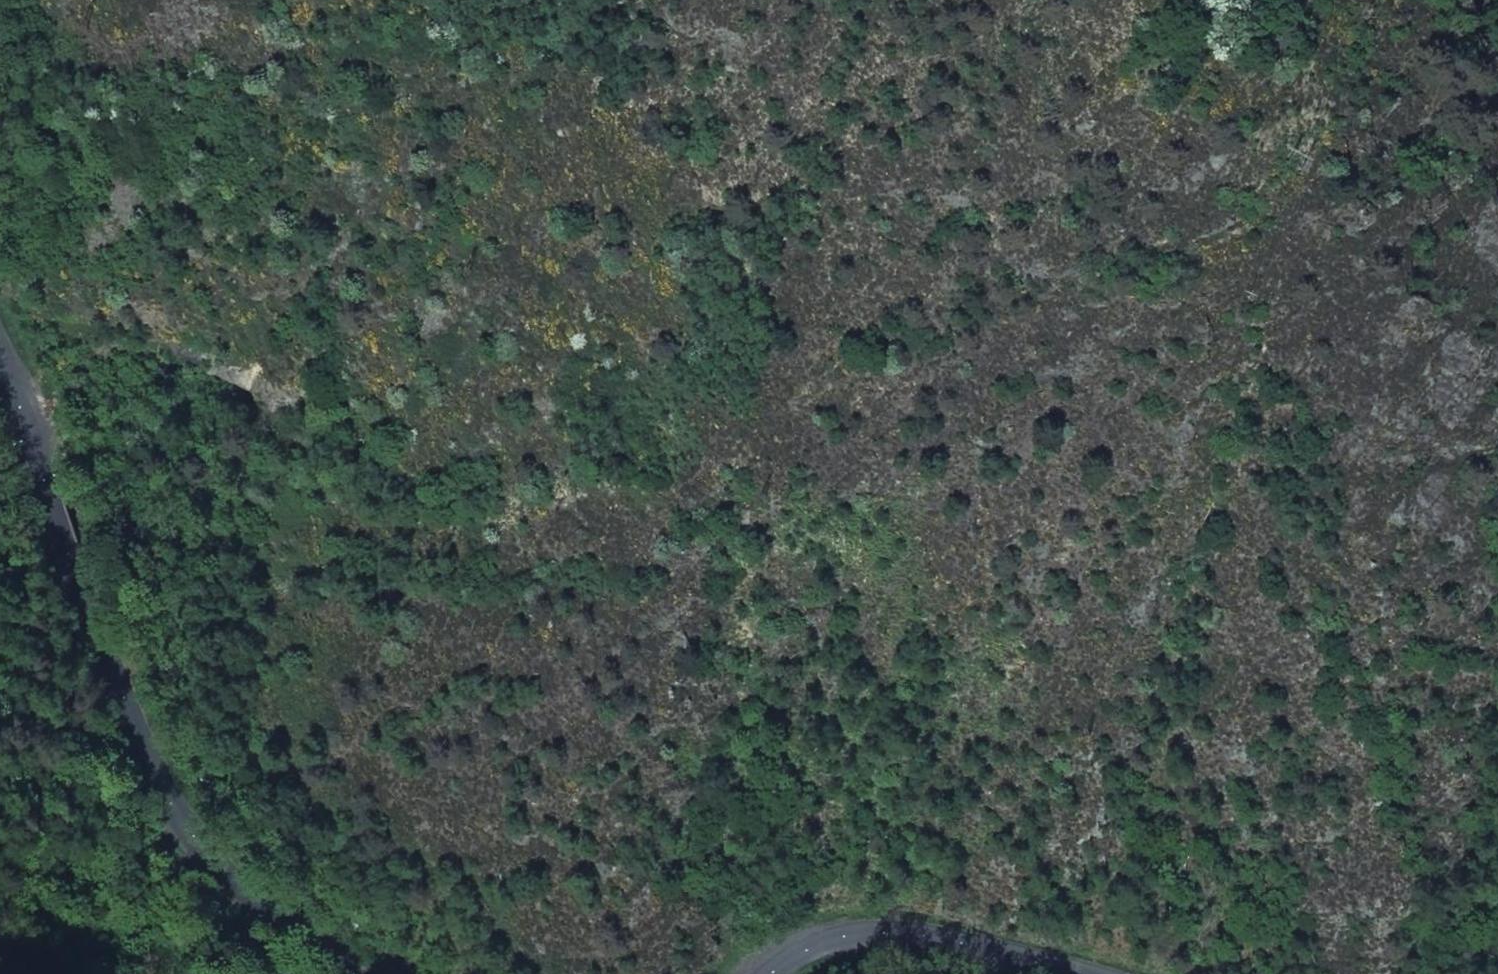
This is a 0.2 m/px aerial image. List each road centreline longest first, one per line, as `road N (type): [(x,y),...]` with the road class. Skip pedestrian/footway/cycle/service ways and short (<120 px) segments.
road 1 (secondary): [(367,973),(284,912),(155,767),(0,328)]
road 2 (secondary): [(1090,973),(1024,947),(864,918),(789,950),(767,973)]

